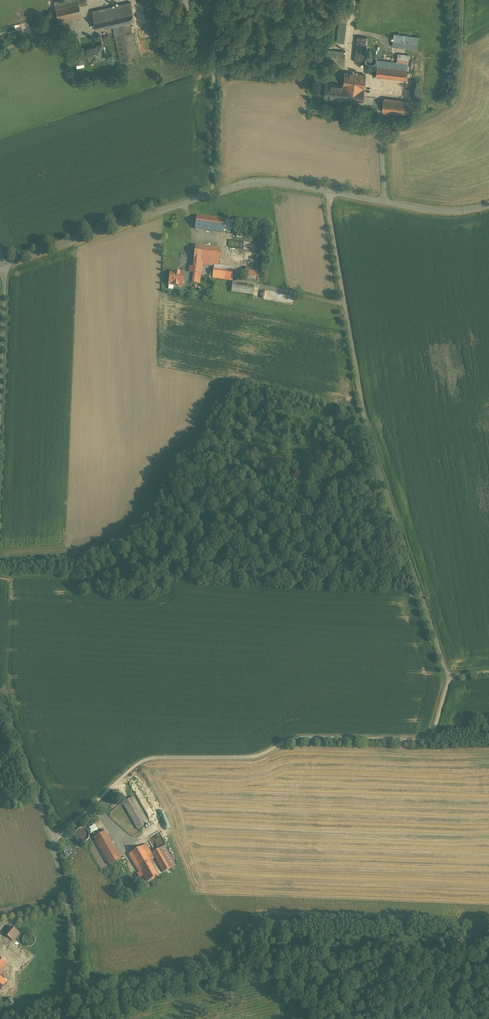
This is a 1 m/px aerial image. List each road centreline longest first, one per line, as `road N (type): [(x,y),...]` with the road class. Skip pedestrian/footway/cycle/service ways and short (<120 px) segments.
road 1 (unclassified): [(449,675),(361,410),(330,192)]
road 2 (unclassified): [(449,675),(430,735),(297,735),(251,755),(149,759),(51,844)]
road 3 (tertiary): [(3,265),(243,185),(330,192)]
road 4 (track): [(462,0),(456,99),(439,114),(381,133)]
road 5 (unclassified): [(62,1018),(77,966),(51,844)]
road 6 (unclassified): [(0,431),(3,265)]
road 7 (track): [(214,193),(215,71),(193,39)]
road 8 (tertiary): [(330,192),(434,211),(488,205)]
road 9 (unclassified): [(51,844),(0,704)]

